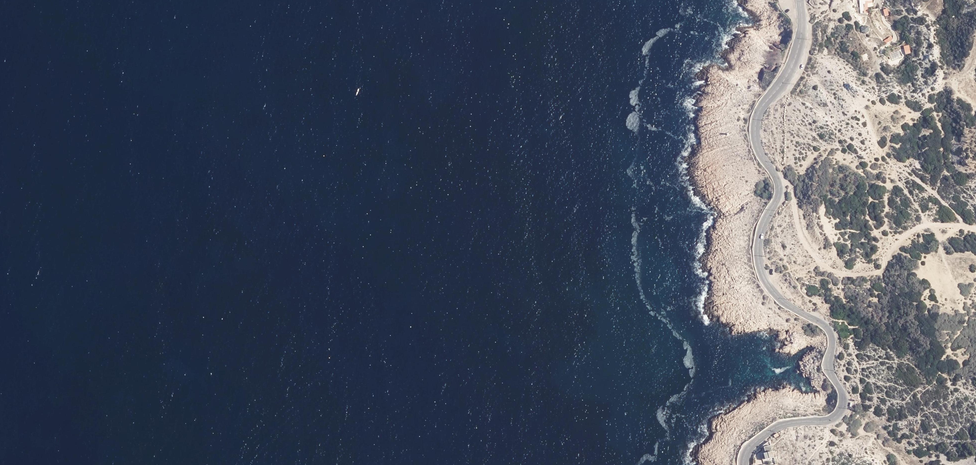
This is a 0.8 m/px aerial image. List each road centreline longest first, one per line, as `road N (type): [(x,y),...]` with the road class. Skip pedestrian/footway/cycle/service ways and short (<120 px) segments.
road 1 (tertiary): [(743,464),(749,448),(776,426),(830,419),(844,402),(828,367),(829,329),(776,295),(758,256),(780,188),(755,125),(794,62),(800,0)]
road 2 (track): [(777,178),(793,187),(808,248),(842,273),(884,270),(920,228),(975,228)]

